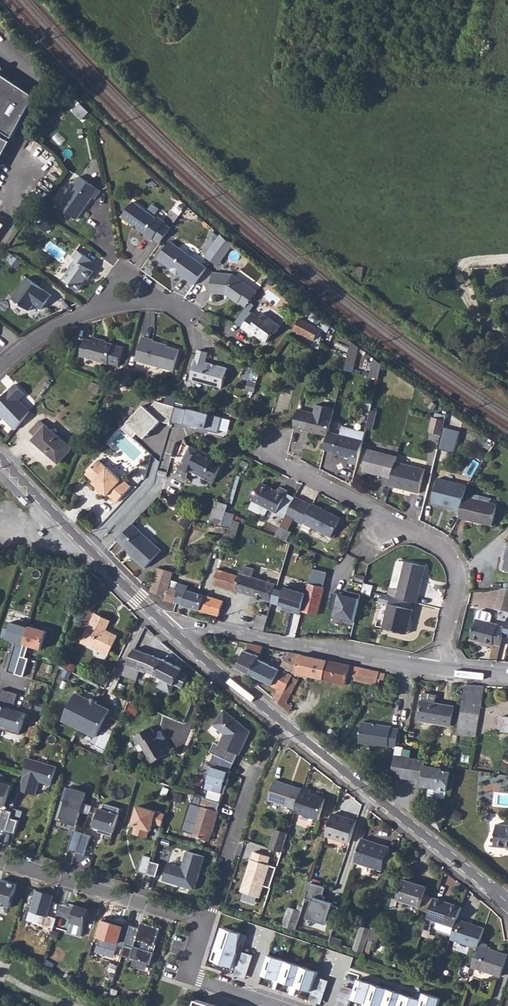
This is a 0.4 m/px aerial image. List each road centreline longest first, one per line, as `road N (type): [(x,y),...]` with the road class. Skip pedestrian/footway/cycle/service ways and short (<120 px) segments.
road 1 (residential): [(440,668),(458,581),(454,565),(436,544),(286,465),(270,438)]
road 2 (secondary): [(280,720),(507,904)]
road 3 (residential): [(174,632),(197,627),(440,668)]
road 4 (secondary): [(0,460),(174,632)]
road 5 (residential): [(199,923),(280,720)]
road 6 (residential): [(0,859),(199,923)]
road 7 (residential): [(199,923),(183,976),(274,1005)]
road 8 (secondary): [(174,632),(280,720)]

